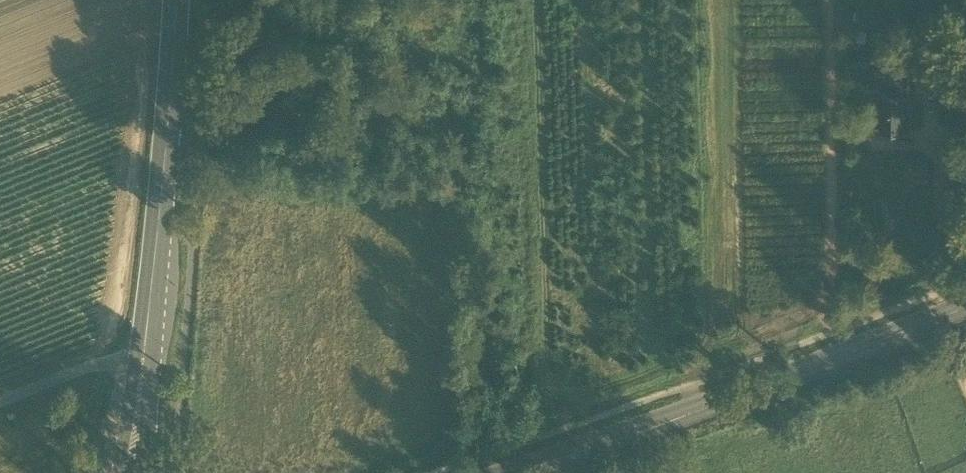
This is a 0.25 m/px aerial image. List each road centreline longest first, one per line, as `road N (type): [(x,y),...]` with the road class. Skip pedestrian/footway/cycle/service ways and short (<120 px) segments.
road 1 (secondary): [(965,302),(513,472)]
road 2 (tertiary): [(142,358),(177,0)]
road 3 (unclassified): [(142,358),(92,366),(0,401)]

